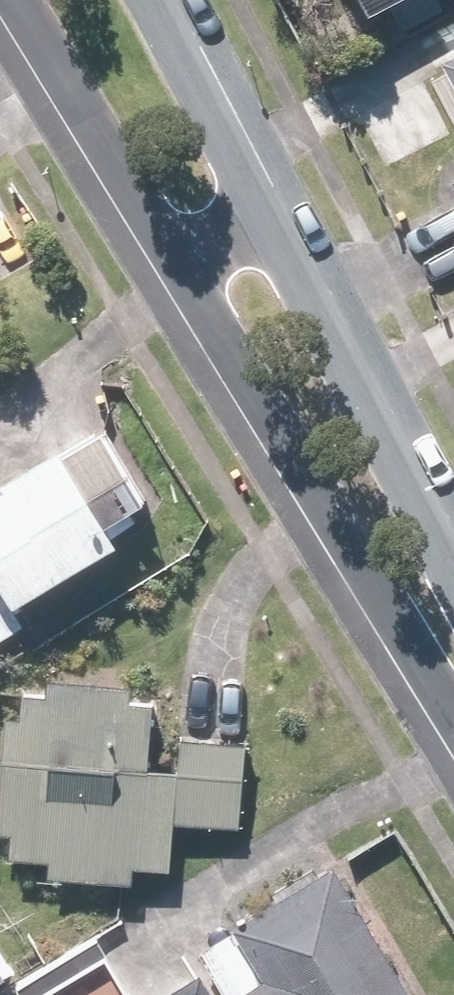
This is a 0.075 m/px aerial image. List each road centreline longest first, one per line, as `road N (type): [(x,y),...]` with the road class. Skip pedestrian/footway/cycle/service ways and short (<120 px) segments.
road 1 (tertiary): [(453,700),(161,264)]
road 2 (tertiary): [(267,219),(453,609)]
road 3 (tertiary): [(161,264),(0,31)]
road 4 (tertiary): [(162,0),(267,219)]

